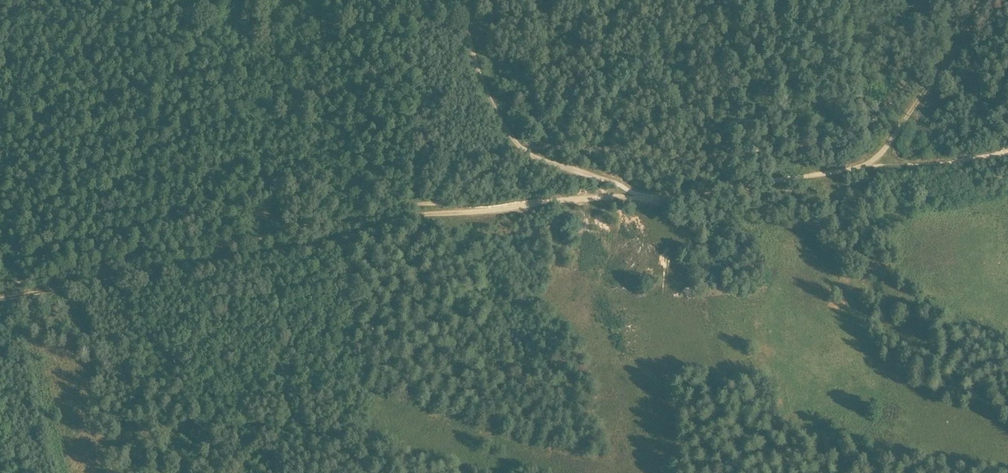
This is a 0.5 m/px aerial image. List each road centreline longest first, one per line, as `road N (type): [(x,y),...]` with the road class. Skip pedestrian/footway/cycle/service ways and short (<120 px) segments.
road 1 (track): [(645,193),(415,216),(316,246),(0,299)]
road 2 (track): [(645,193),(535,159),(515,143),(448,0)]
road 3 (track): [(861,162),(645,193)]
road 4 (track): [(861,162),(984,0)]
road 5 (track): [(1007,146),(861,162)]

